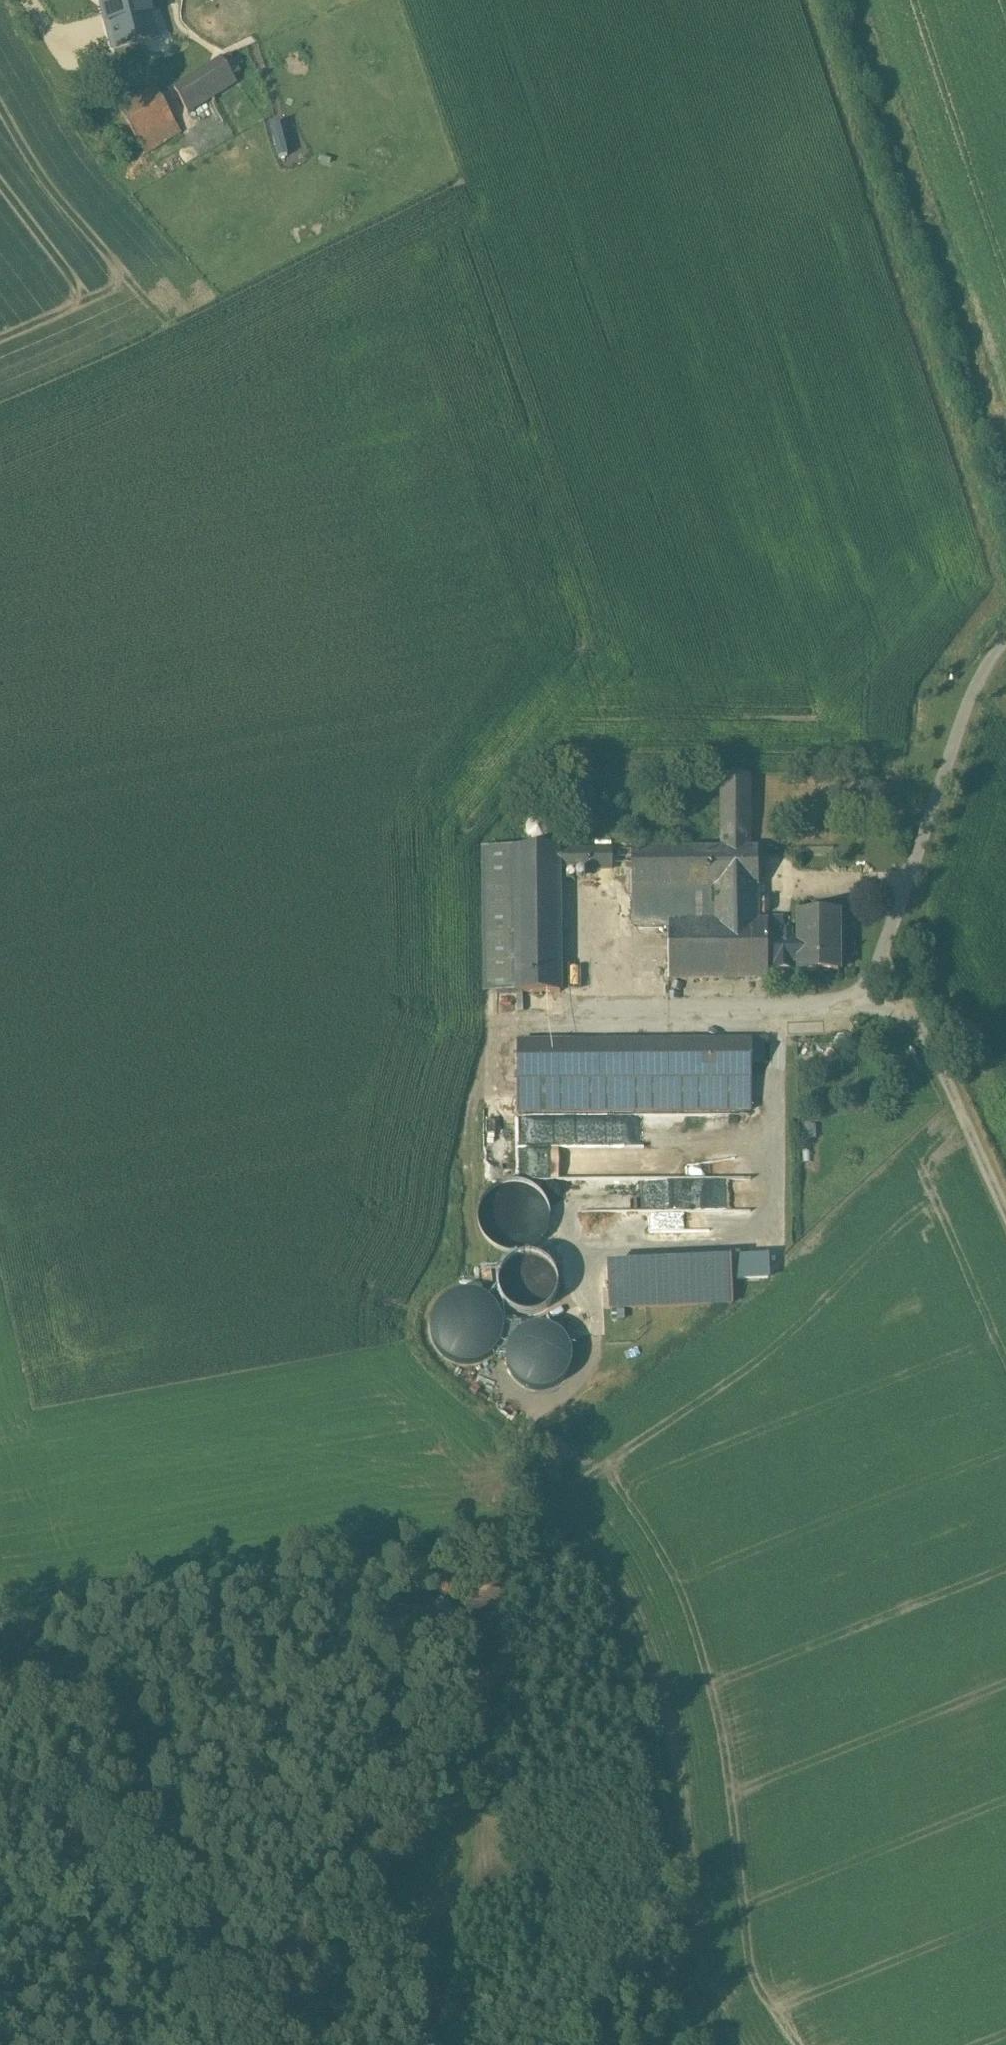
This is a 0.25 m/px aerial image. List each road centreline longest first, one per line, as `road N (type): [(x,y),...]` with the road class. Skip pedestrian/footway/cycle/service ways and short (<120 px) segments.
road 1 (track): [(776,1011),(771,1107),(703,1162)]

